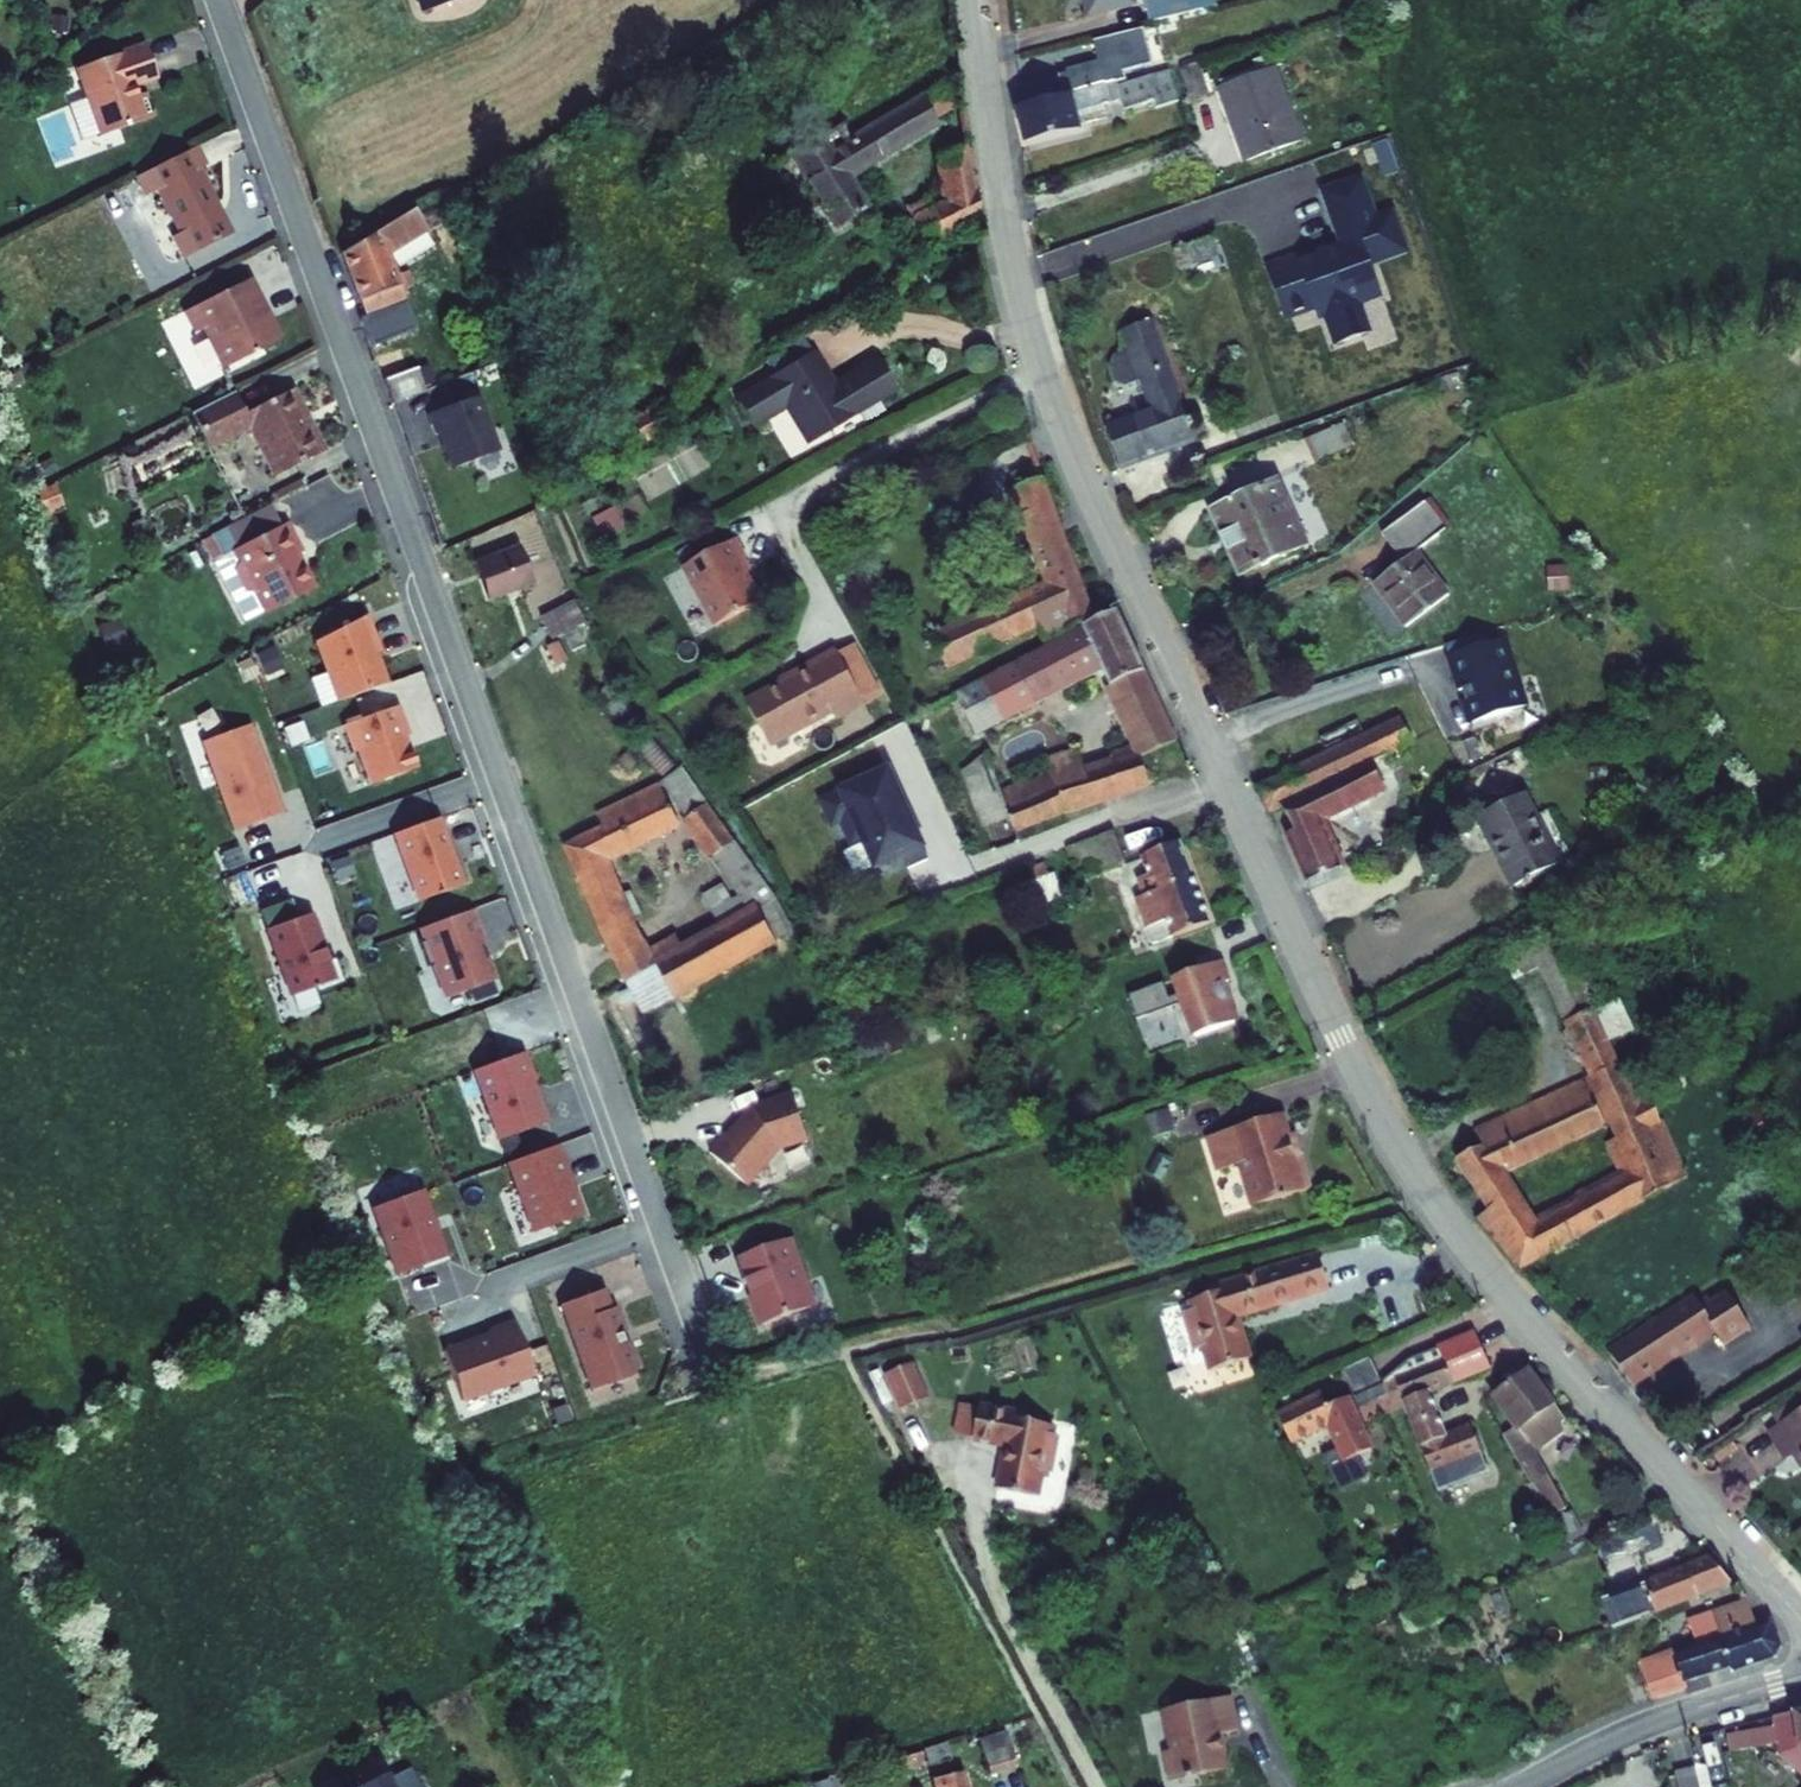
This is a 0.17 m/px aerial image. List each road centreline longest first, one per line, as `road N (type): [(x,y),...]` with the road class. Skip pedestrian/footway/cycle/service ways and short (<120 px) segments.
road 1 (unclassified): [(1800,1619),(1482,1261),(1354,1062),(1054,402),(1008,249),(976,0)]
road 2 (residential): [(220,0),(661,1227)]
road 3 (residential): [(1516,1786),(1659,1720),(1800,1677)]
road 4 (residential): [(661,1227),(712,1380)]

